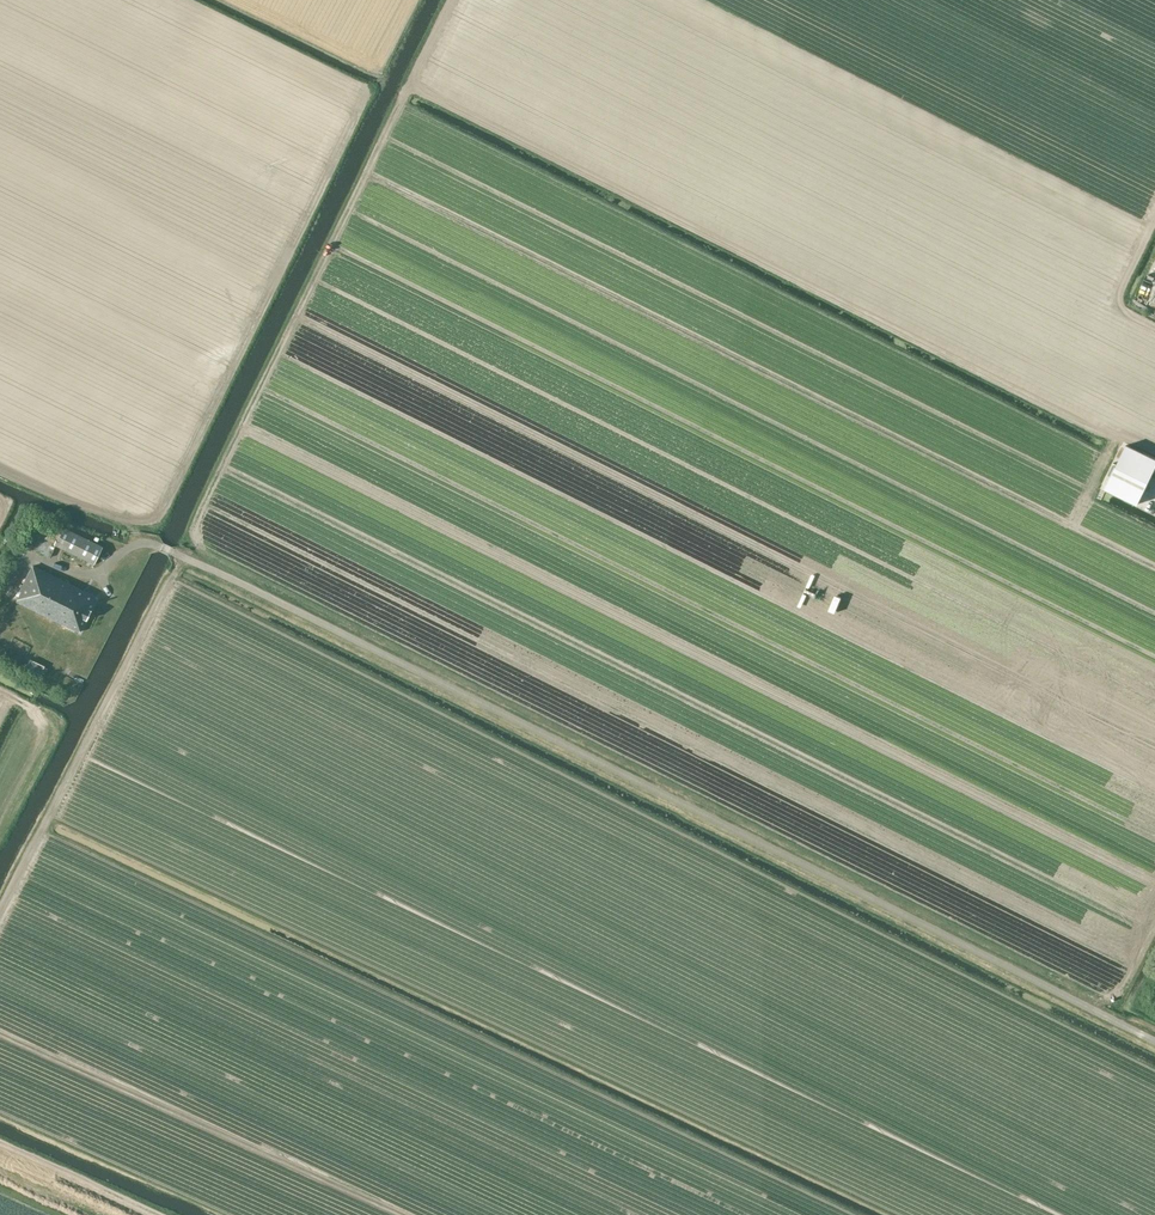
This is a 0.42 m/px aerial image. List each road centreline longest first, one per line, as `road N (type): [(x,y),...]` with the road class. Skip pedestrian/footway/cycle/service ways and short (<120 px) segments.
road 1 (track): [(230,0),(379,74),(417,0)]
road 2 (track): [(0,833),(54,725),(0,692)]
road 3 (track): [(0,1147),(151,1214)]

